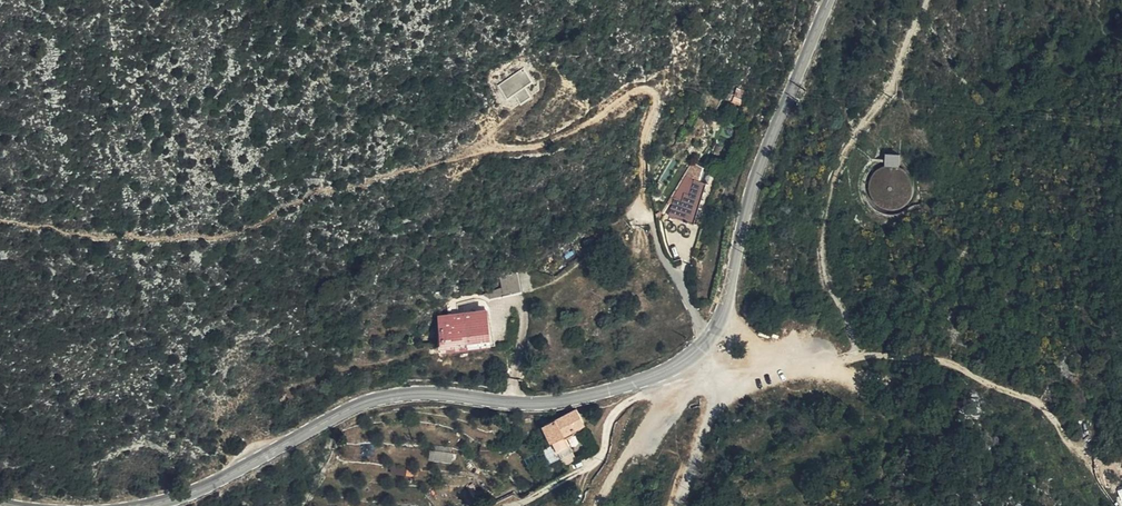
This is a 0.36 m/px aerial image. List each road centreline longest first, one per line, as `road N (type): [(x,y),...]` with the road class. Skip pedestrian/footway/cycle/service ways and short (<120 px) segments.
road 1 (tertiary): [(132,505),(218,481),(379,399),(557,402),(651,379),(695,353)]
road 2 (tertiary): [(695,353),(719,323),(754,180),(828,0)]
road 3 (track): [(858,355),(928,358),(1038,402),(1086,461)]
road 4 (unclassified): [(695,353),(710,380),(710,405),(677,505)]
road 5 (track): [(677,367),(669,393),(597,505)]

